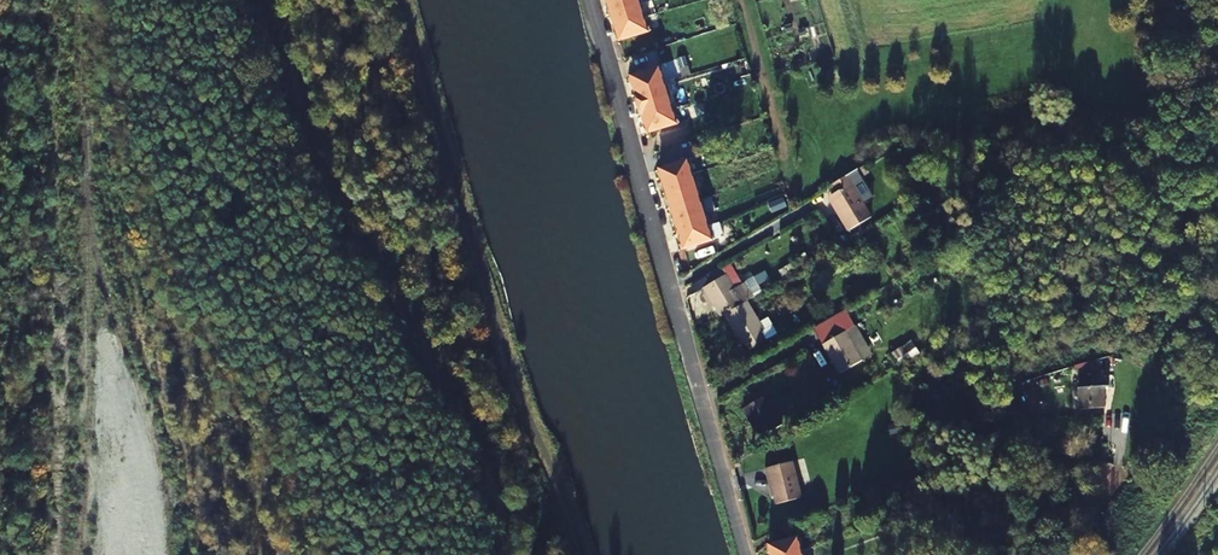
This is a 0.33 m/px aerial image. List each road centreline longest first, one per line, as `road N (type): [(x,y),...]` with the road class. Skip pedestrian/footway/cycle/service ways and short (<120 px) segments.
road 1 (track): [(265,0),(329,187),(486,470),(503,554)]
road 2 (residential): [(745,554),(592,0)]

